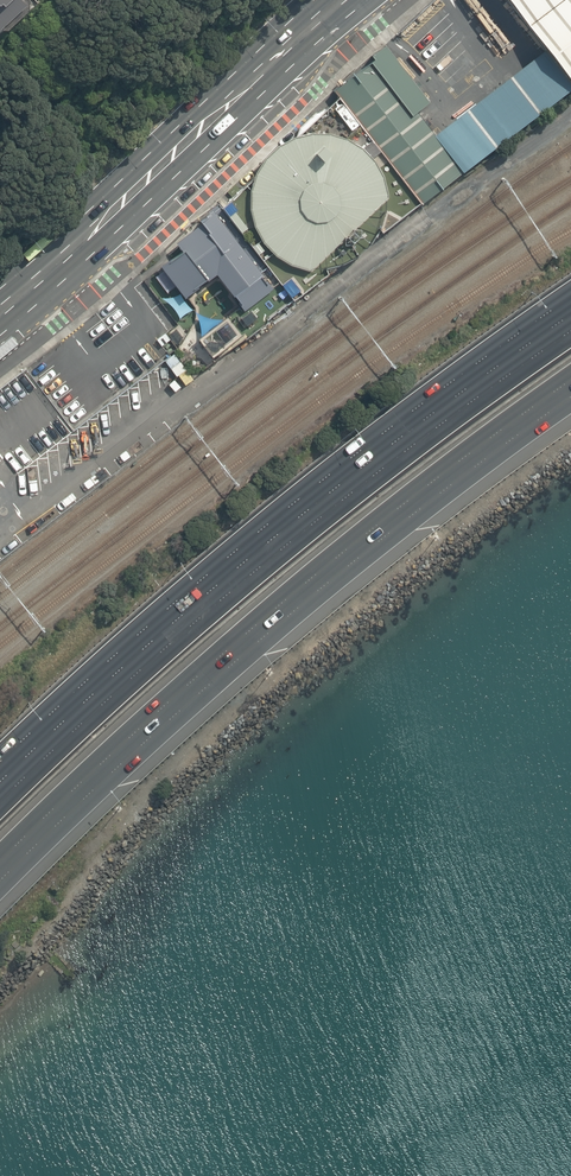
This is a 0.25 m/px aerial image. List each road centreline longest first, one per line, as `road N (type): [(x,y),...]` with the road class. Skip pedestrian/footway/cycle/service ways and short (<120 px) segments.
road 1 (motorway): [(570,379),(370,530),(85,779),(0,864)]
road 2 (motorway): [(0,803),(344,500),(570,332)]
road 3 (primary): [(0,317),(341,0)]

